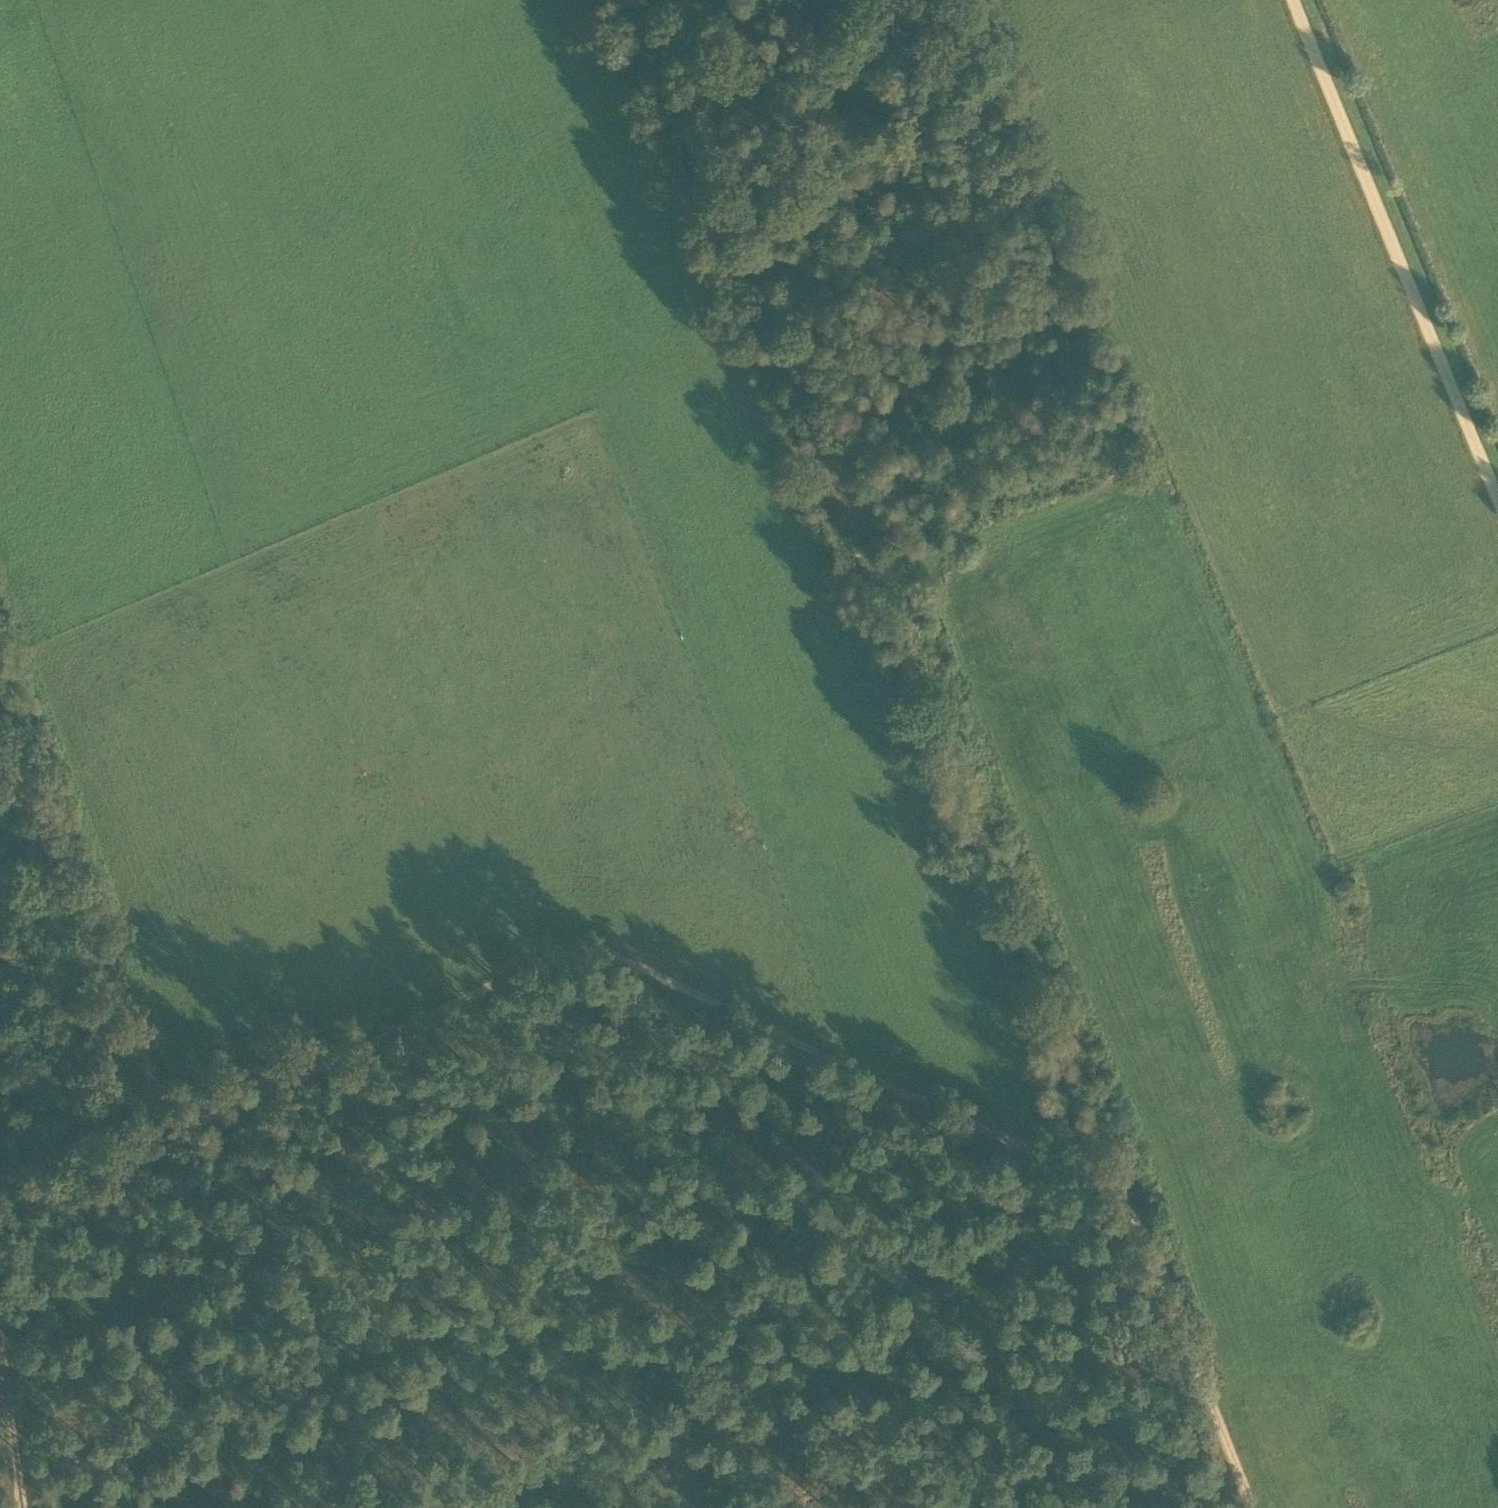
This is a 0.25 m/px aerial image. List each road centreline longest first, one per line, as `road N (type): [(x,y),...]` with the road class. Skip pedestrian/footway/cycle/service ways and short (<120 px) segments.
road 1 (track): [(165,1132),(559,951),(617,955),(1129,1195),(1256,1507)]
road 2 (track): [(1295,0),(1497,493)]
road 3 (track): [(0,1202),(165,1132)]
road 4 (track): [(22,1507),(0,1355)]

